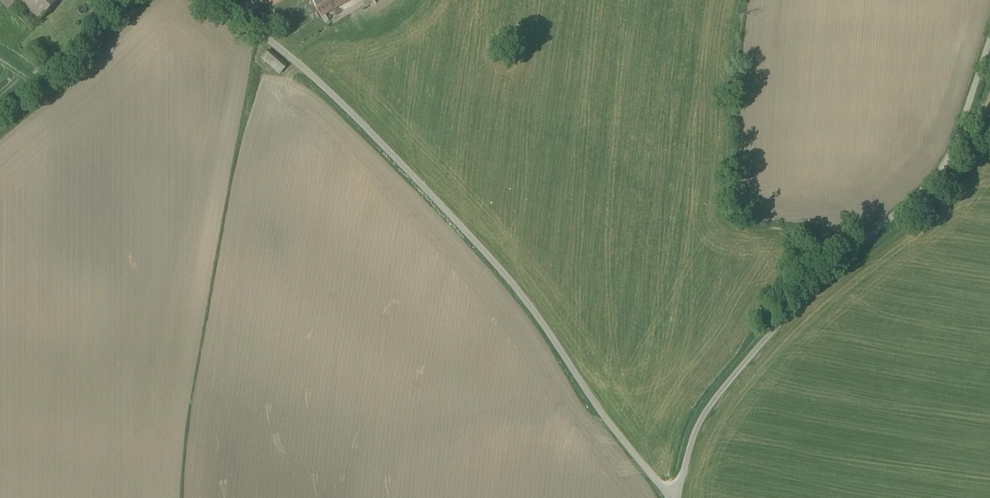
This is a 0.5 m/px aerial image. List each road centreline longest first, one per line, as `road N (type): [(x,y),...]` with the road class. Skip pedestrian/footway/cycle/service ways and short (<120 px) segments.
road 1 (unclassified): [(215,0),(303,61),(468,227),(673,497)]
road 2 (unclassified): [(678,497),(703,421),(770,332),(827,267),(945,169),(989,47)]

